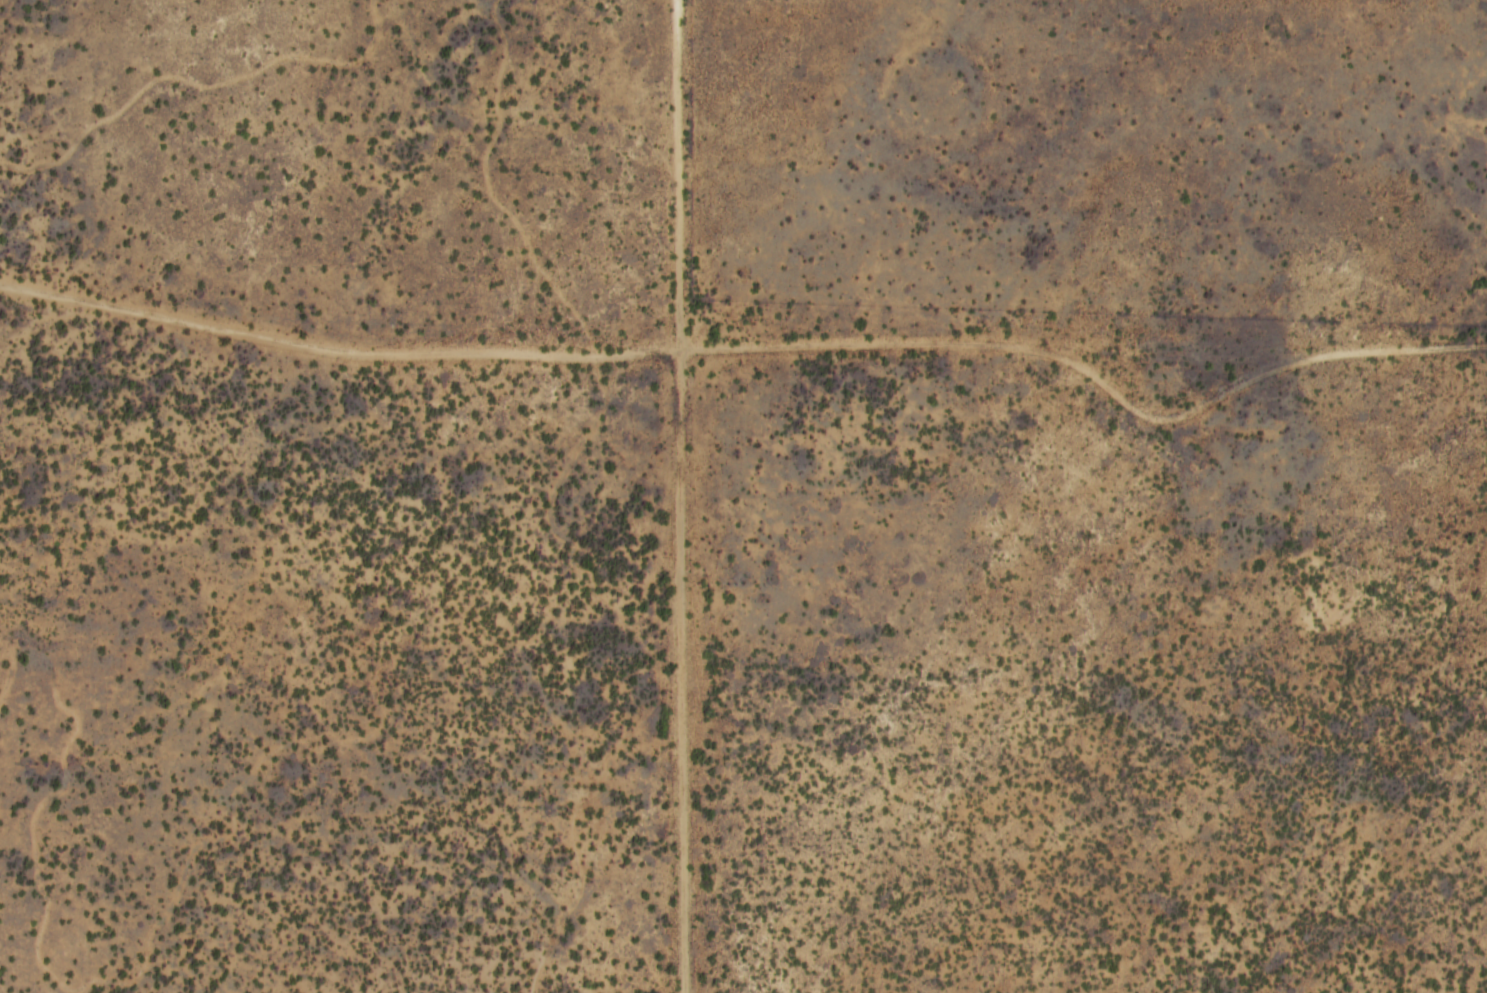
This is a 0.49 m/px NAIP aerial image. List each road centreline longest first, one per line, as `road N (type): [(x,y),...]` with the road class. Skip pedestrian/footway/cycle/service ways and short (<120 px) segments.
road 1 (residential): [(681,992),(681,0)]
road 2 (track): [(1486,372),(1292,375),(679,357)]

